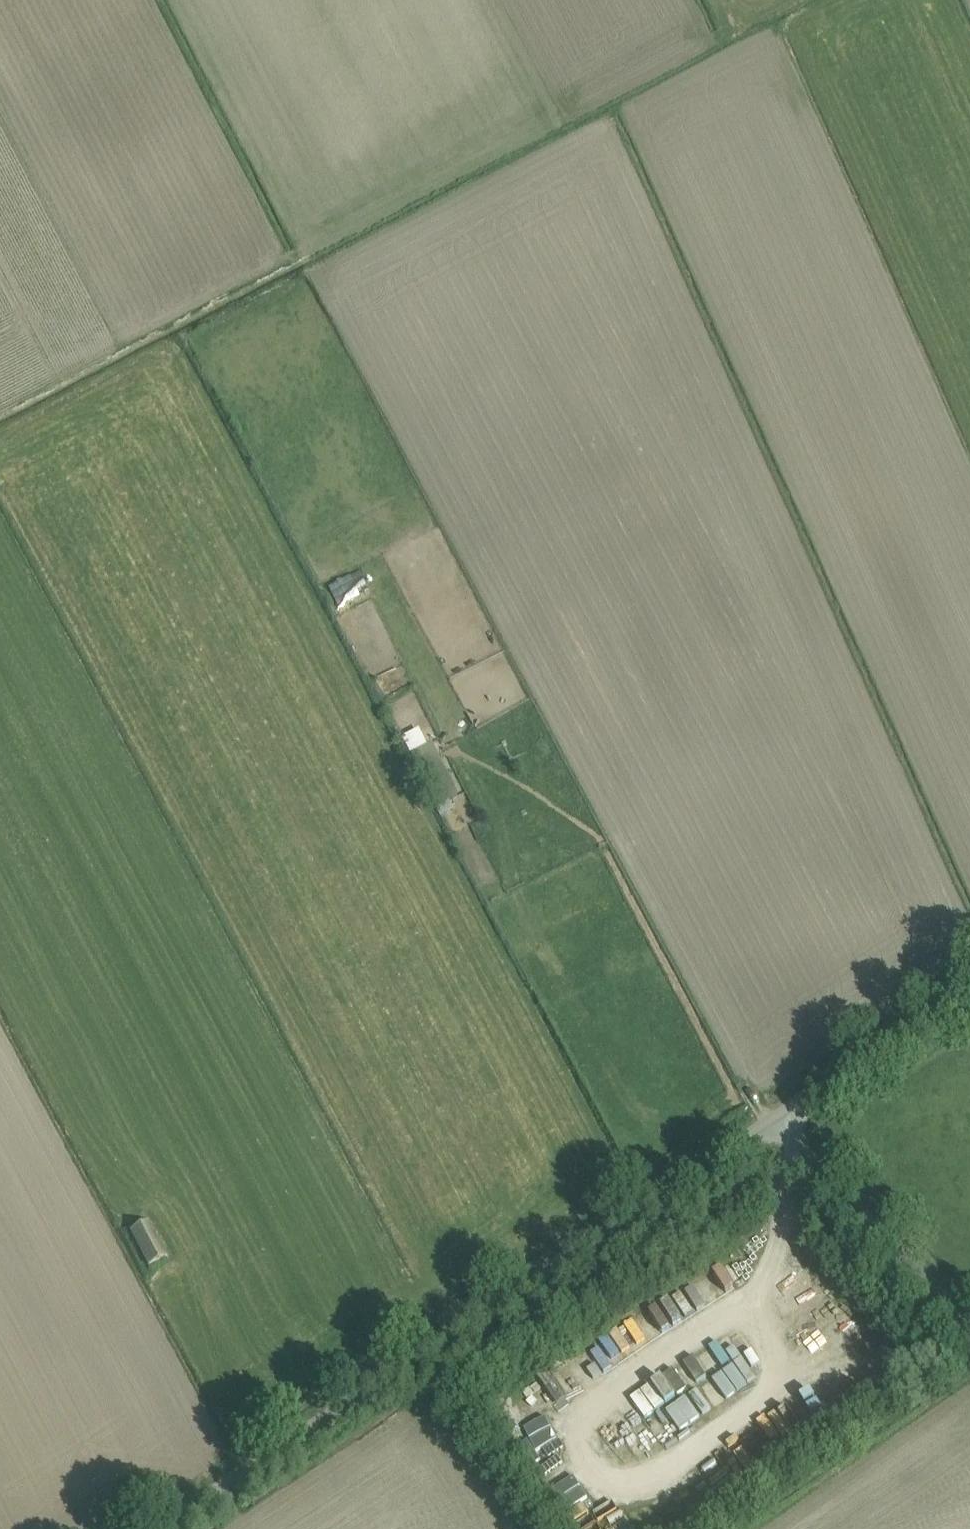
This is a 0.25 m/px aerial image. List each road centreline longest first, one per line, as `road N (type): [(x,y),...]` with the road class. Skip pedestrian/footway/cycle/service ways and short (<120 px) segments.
road 1 (unclassified): [(156,1528),(776,1116)]
road 2 (unclassified): [(969,1318),(776,1116)]
road 3 (unclassified): [(776,1116),(969,986)]

